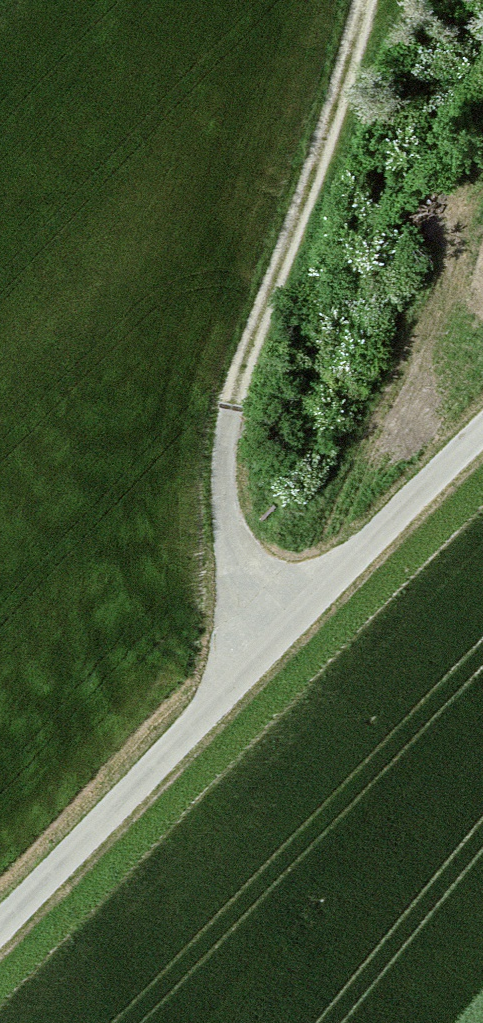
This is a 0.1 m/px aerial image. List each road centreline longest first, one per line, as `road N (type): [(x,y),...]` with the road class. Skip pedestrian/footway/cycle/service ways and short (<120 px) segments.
road 1 (track): [(194,703),(204,510),(335,0)]
road 2 (track): [(0,917),(482,383)]

